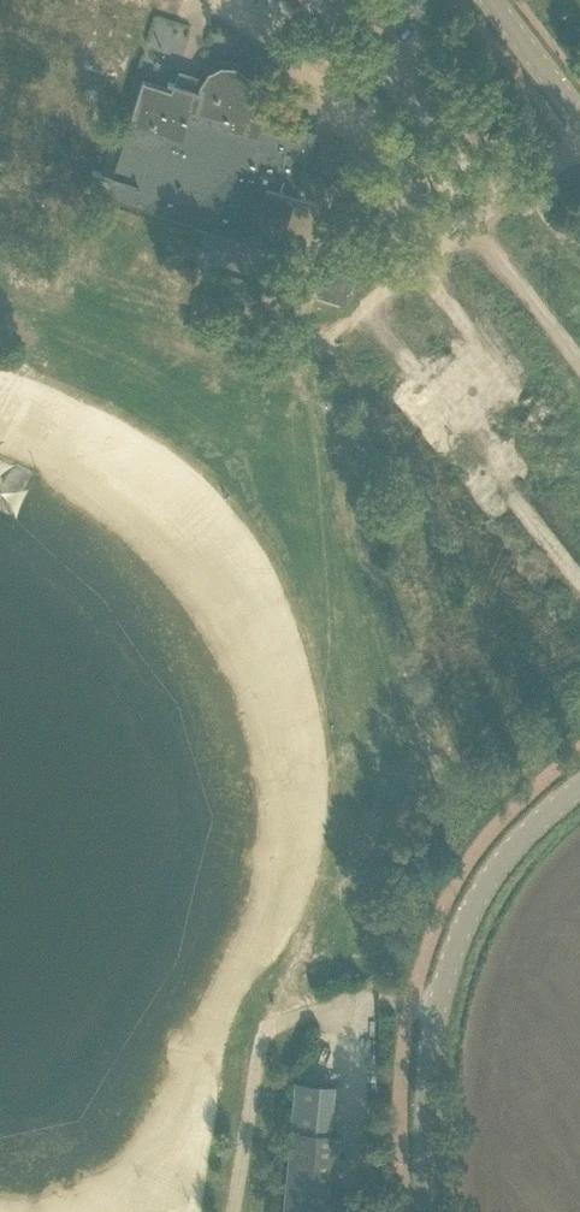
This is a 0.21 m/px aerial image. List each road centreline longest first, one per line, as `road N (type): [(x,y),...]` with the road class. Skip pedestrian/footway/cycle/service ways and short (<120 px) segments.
road 1 (tertiary): [(429,1211),(428,1053),(441,982),(473,900),(505,855),(579,788)]
road 2 (tertiary): [(579,123),(486,0)]

